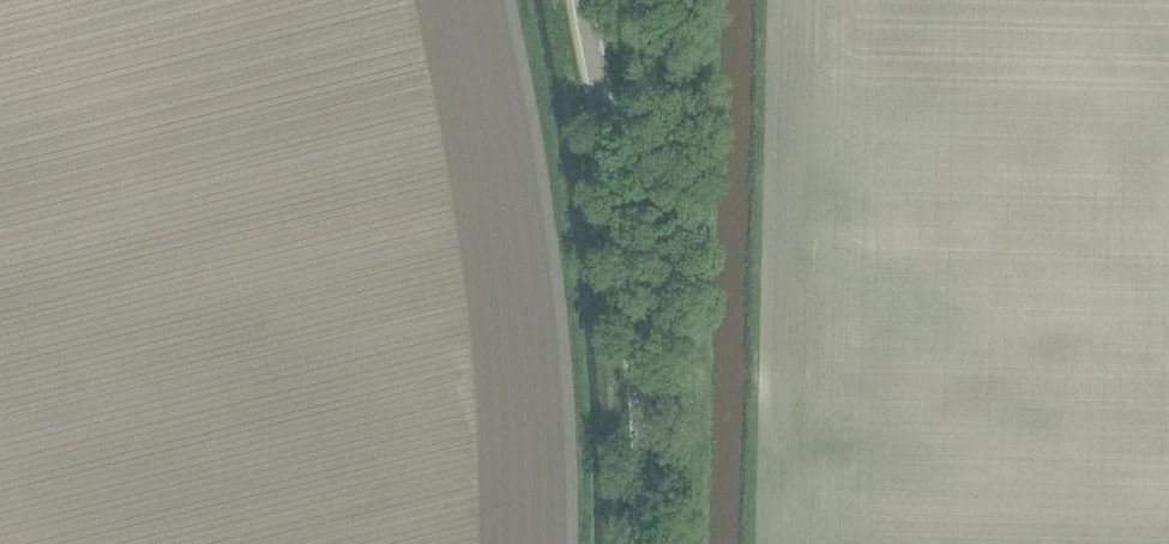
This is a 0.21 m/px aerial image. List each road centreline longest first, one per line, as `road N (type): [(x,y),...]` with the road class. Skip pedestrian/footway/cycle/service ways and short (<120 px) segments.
road 1 (tertiary): [(632,543),(635,335),(577,0)]

